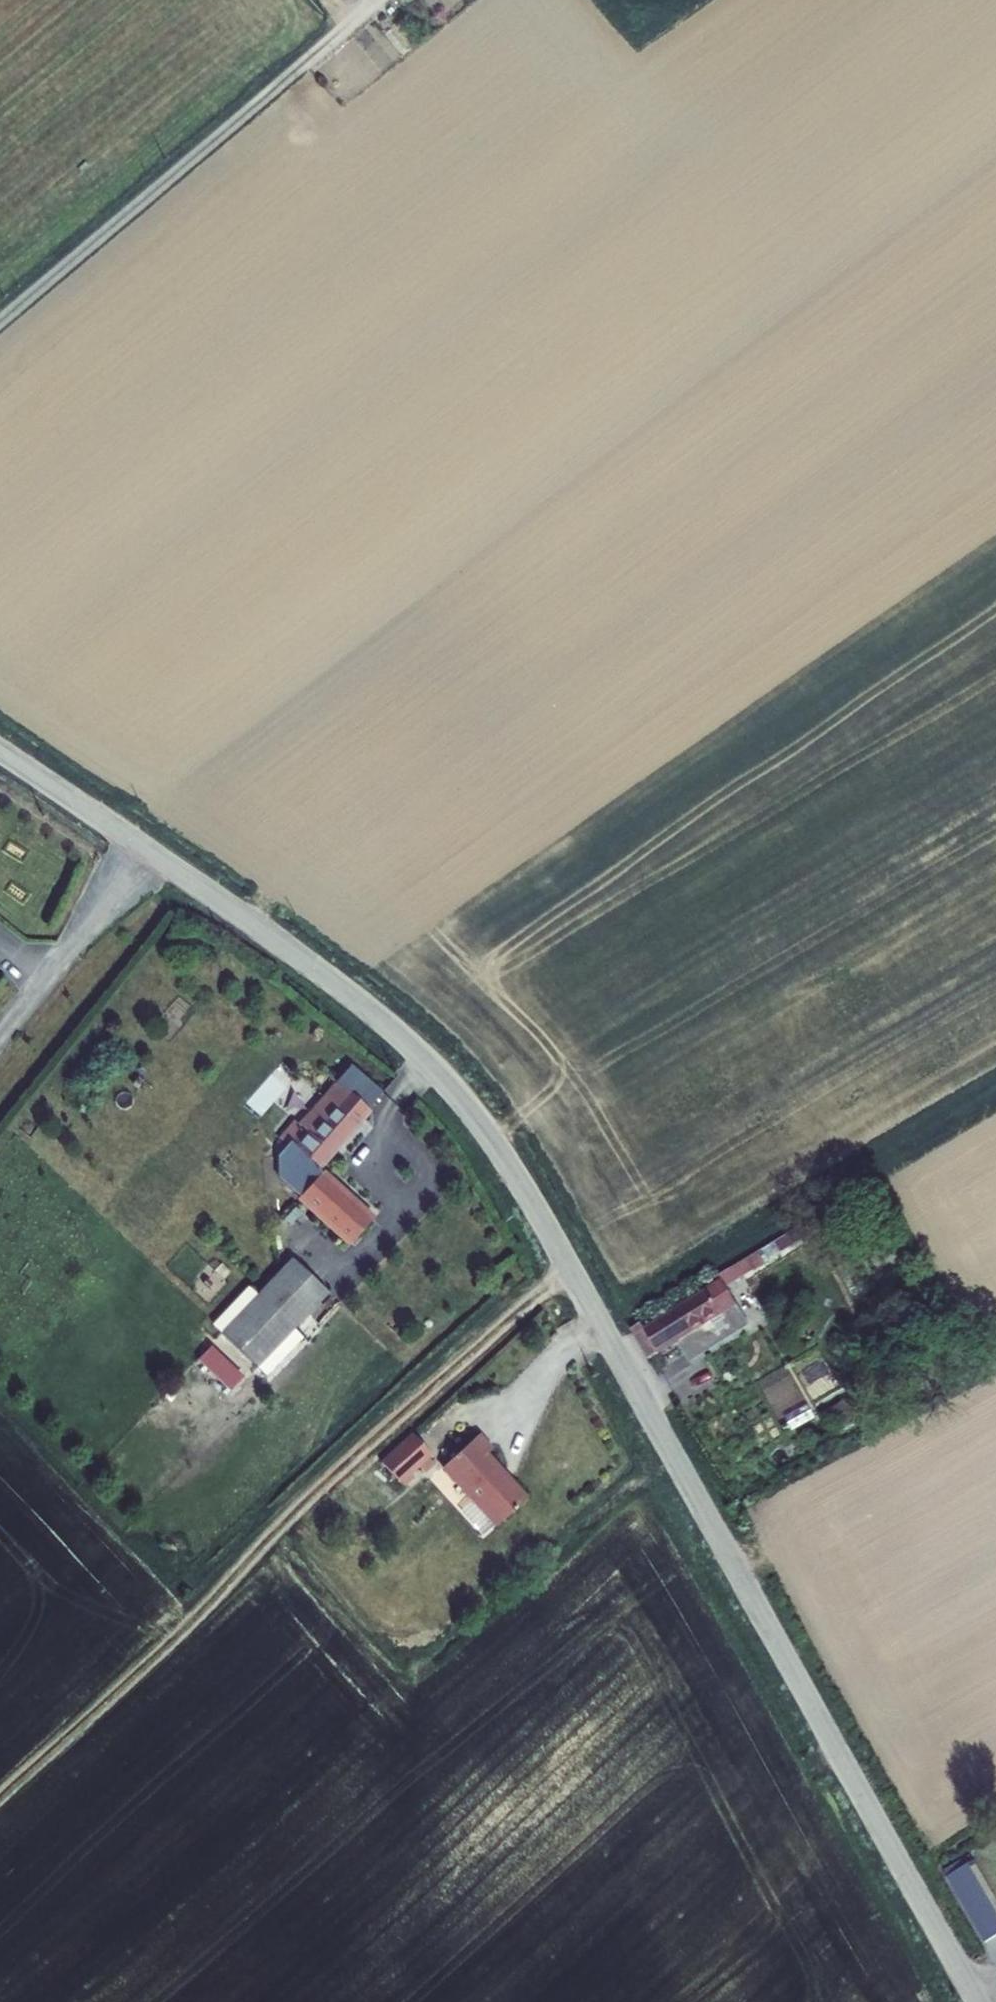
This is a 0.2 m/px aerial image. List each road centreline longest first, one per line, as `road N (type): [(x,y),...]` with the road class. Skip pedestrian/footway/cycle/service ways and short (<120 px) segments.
road 1 (tertiary): [(979,2001),(550,1230),(473,1111),(358,1000),(0,750)]
road 2 (track): [(0,322),(377,0)]

